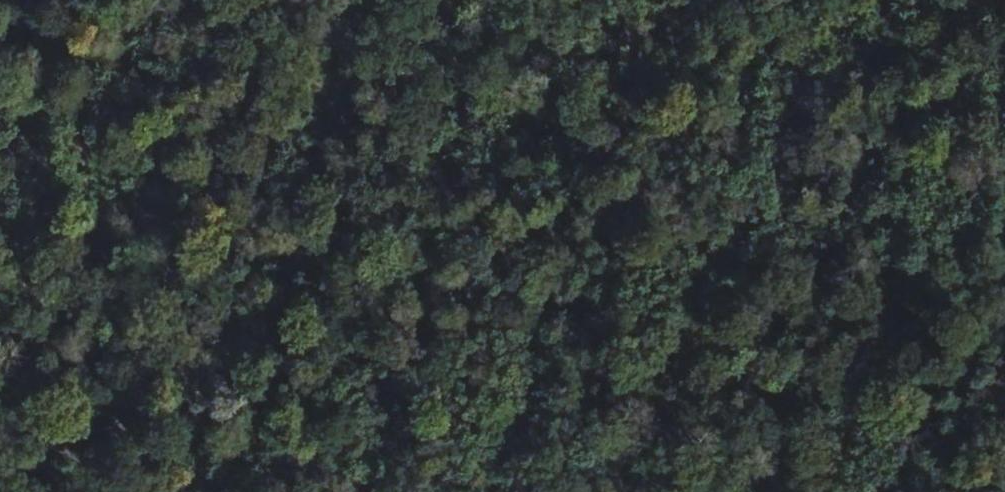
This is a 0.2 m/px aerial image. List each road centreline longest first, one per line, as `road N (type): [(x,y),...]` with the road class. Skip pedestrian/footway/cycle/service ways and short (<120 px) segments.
road 1 (track): [(147,491),(0,439)]

